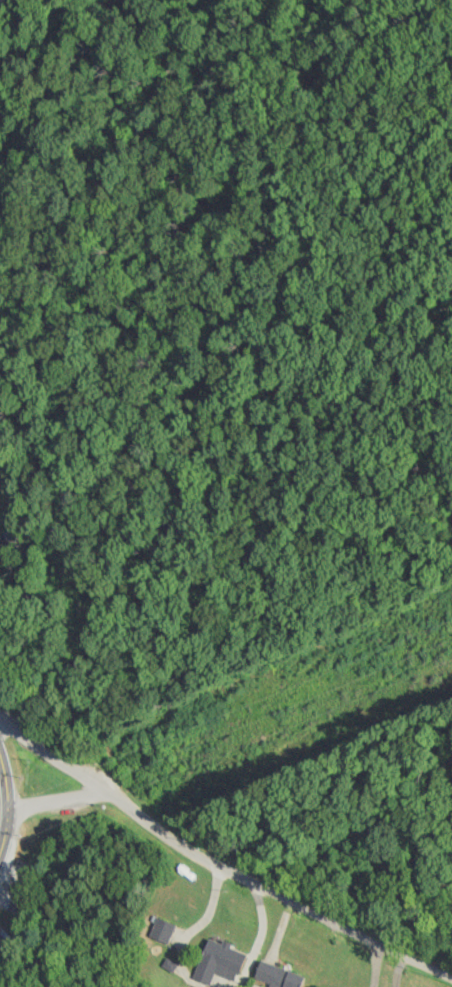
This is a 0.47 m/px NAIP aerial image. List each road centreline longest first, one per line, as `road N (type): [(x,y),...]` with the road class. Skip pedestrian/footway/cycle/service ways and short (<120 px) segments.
road 1 (residential): [(451,978),(194,855),(111,794)]
road 2 (residential): [(111,794),(0,725)]

